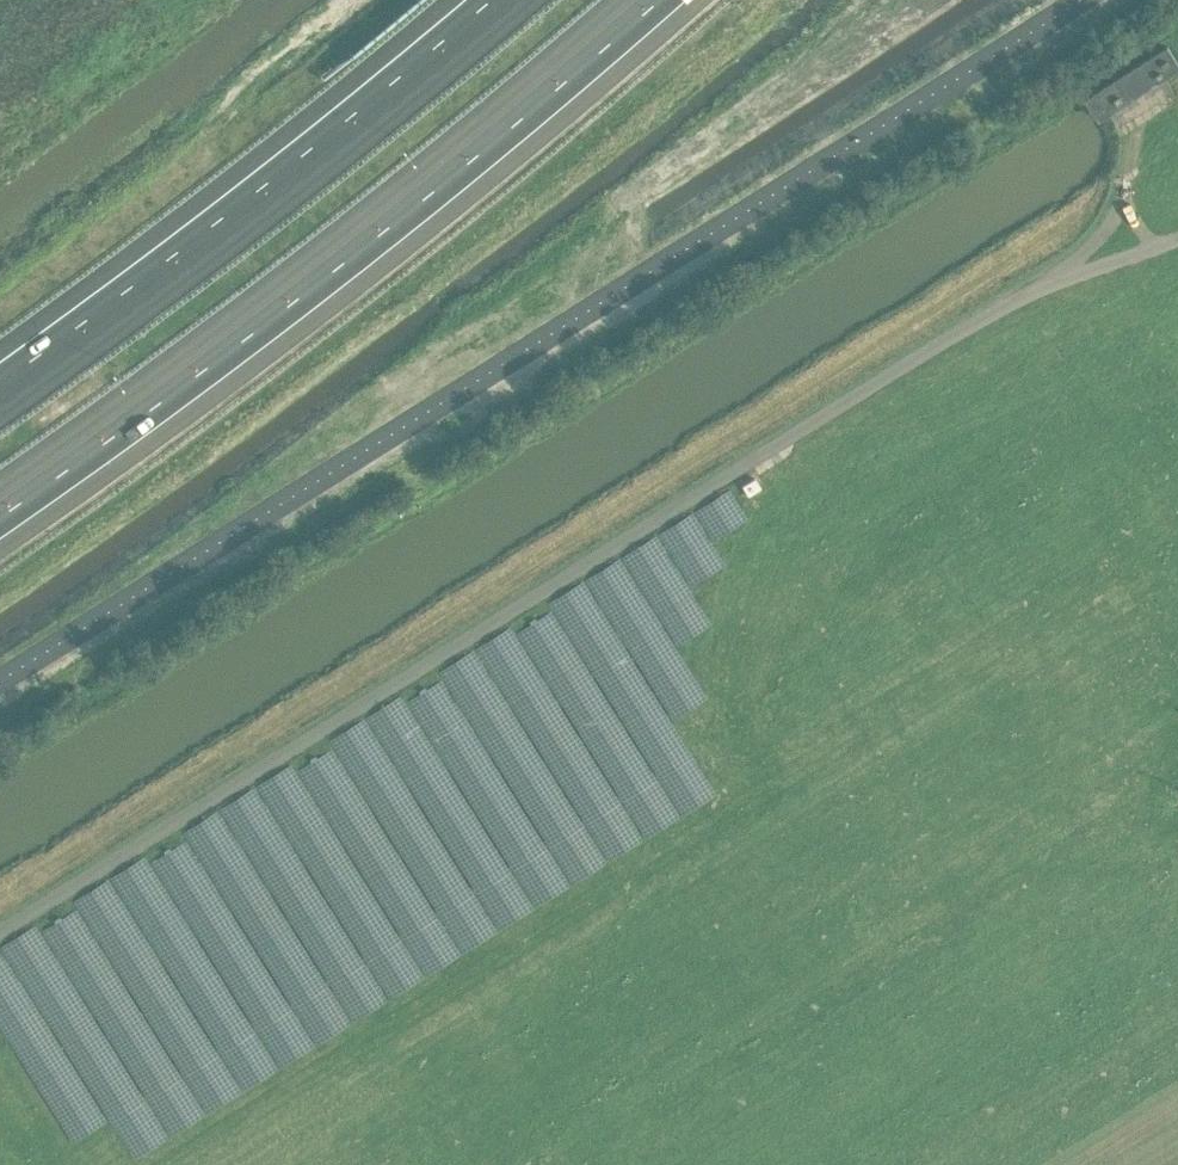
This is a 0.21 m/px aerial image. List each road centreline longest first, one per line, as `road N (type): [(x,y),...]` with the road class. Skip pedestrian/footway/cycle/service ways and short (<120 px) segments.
road 1 (motorway): [(0,507),(243,331),(643,0)]
road 2 (motorway): [(496,0),(195,249),(0,391)]

